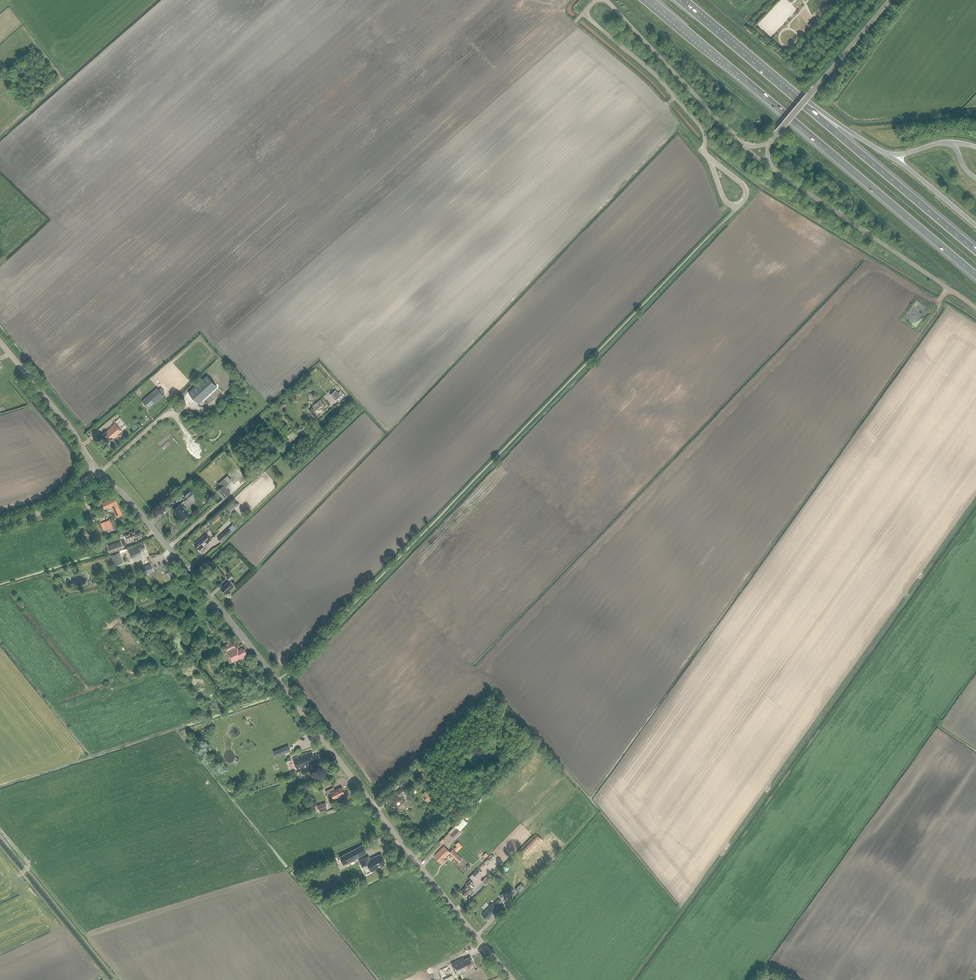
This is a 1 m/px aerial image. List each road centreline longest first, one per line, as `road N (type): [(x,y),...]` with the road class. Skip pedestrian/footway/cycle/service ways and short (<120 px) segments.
road 1 (tertiary): [(513,979),(267,668),(97,470)]
road 2 (motorway): [(650,0),(975,277)]
road 3 (unclassified): [(975,308),(770,167)]
road 4 (motorway): [(975,251),(801,102)]
road 5 (unclassified): [(711,162),(704,136),(658,77),(586,17),(595,0)]
road 6 (unclassified): [(743,147),(605,0)]
road 7 (unclassified): [(769,143),(890,0)]
road 8 (tertiary): [(97,470),(0,342)]
road 9 (motorway): [(801,102),(679,0)]
road 10 (track): [(100,473),(167,412),(193,406)]

